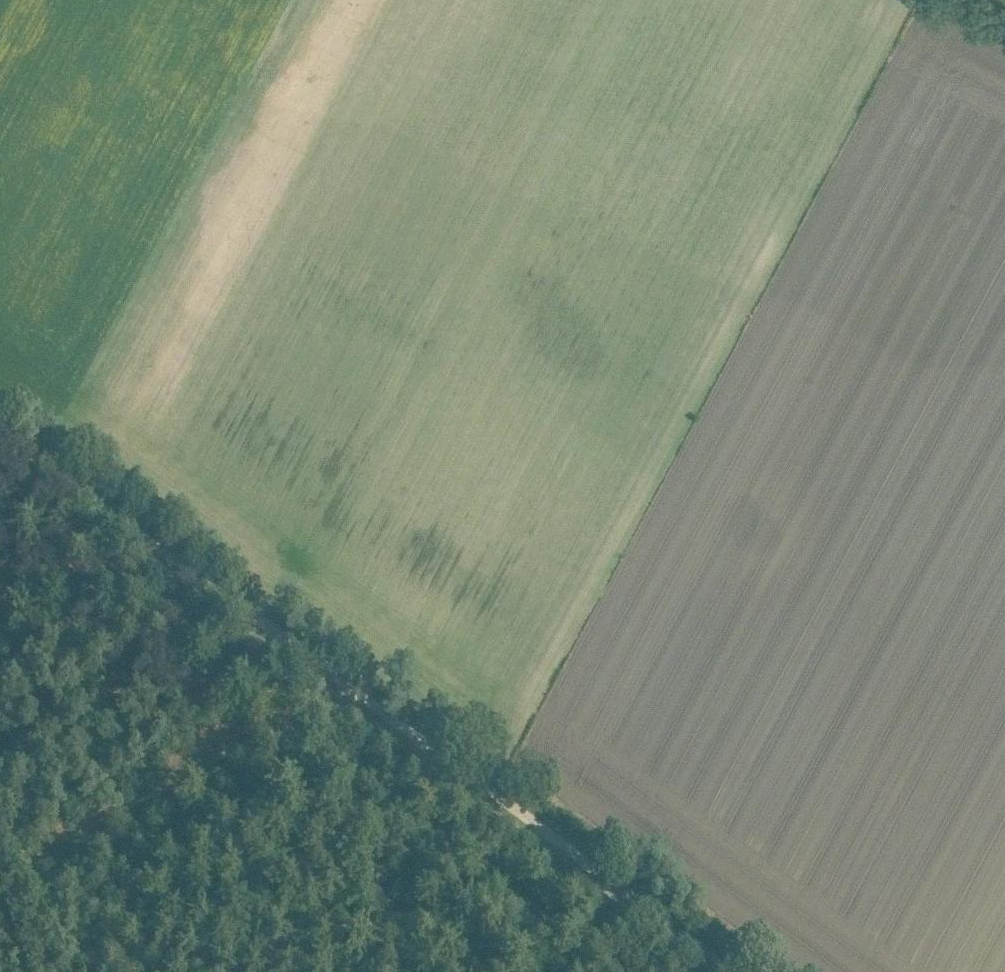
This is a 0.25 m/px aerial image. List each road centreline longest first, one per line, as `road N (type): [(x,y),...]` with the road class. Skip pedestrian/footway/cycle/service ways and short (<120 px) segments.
road 1 (track): [(0,435),(737,971)]
road 2 (track): [(270,708),(0,874)]

